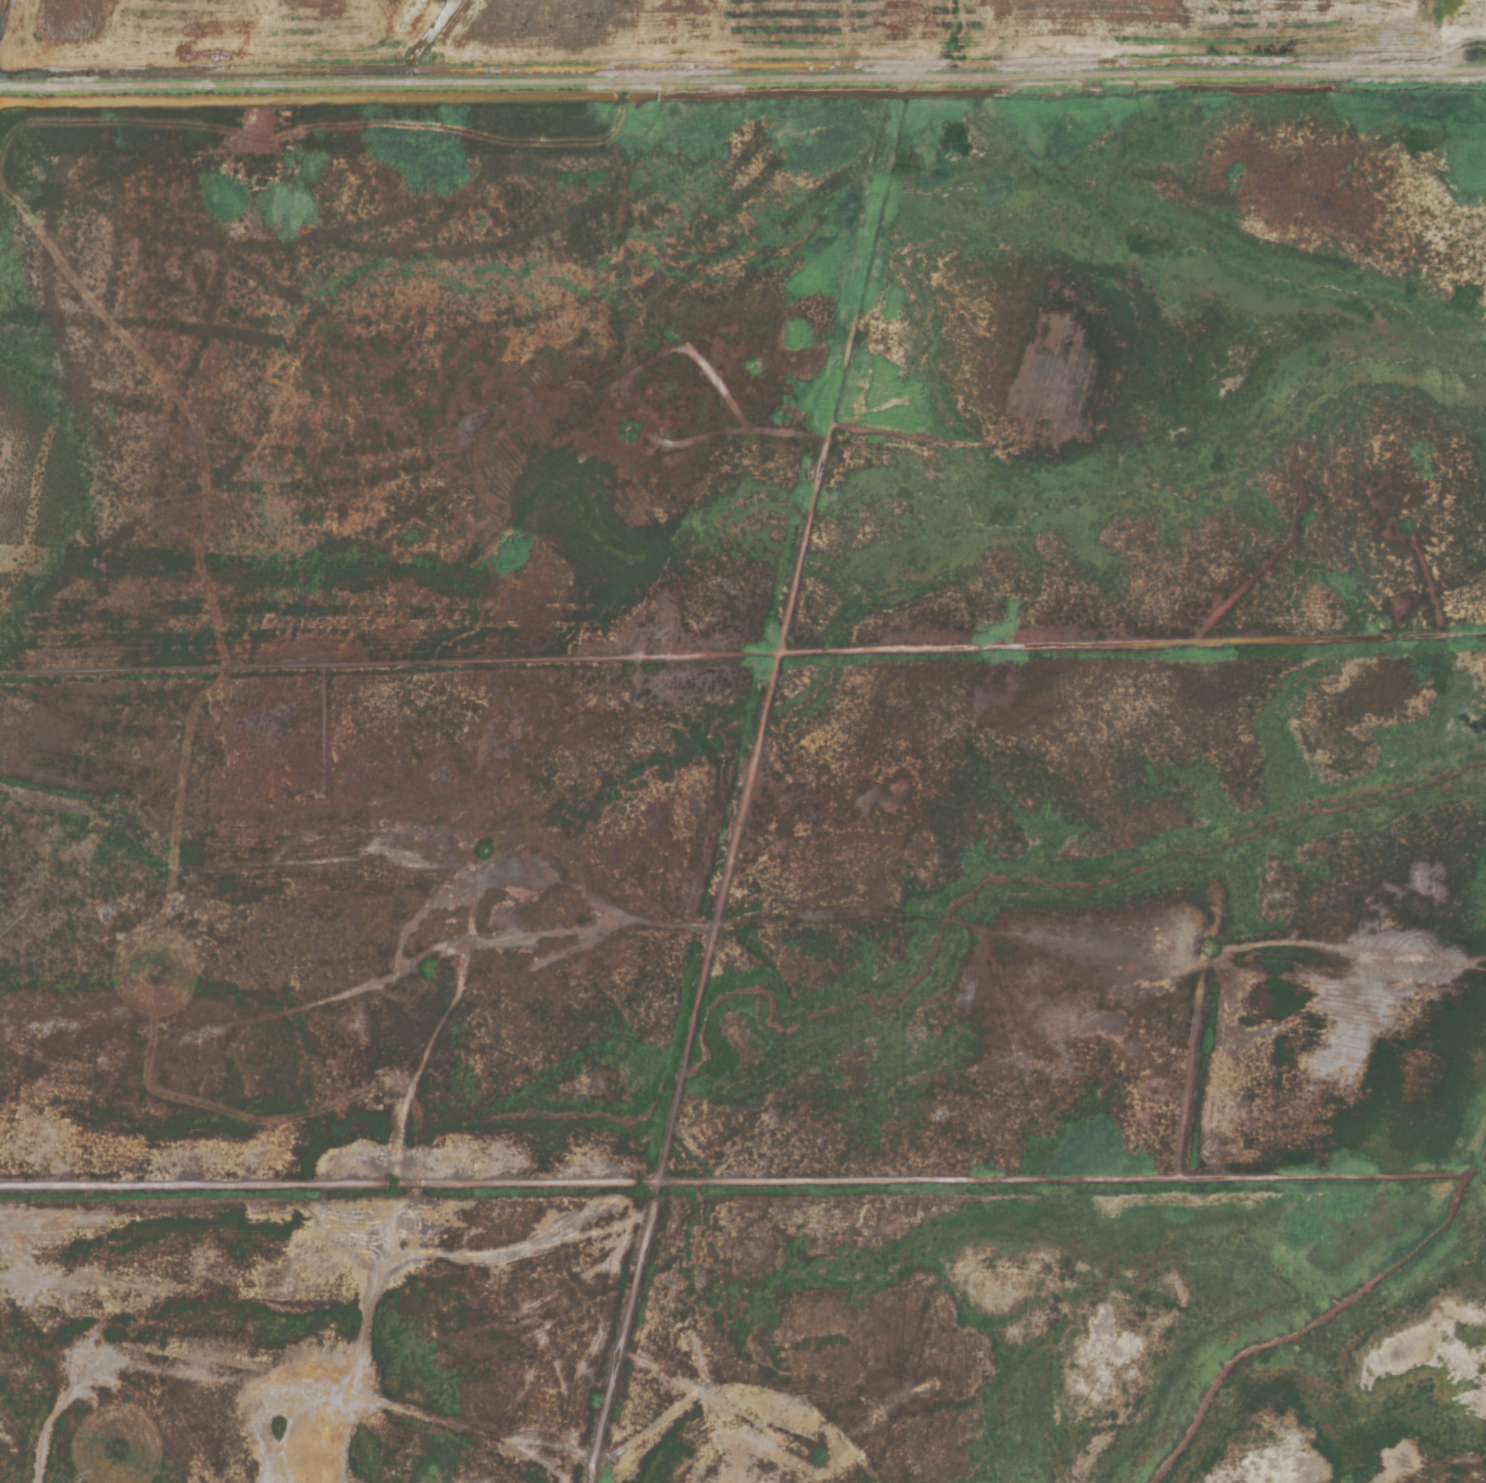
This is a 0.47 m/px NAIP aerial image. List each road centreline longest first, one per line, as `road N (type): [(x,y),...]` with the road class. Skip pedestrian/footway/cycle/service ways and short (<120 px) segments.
road 1 (track): [(1485,69),(658,82)]

